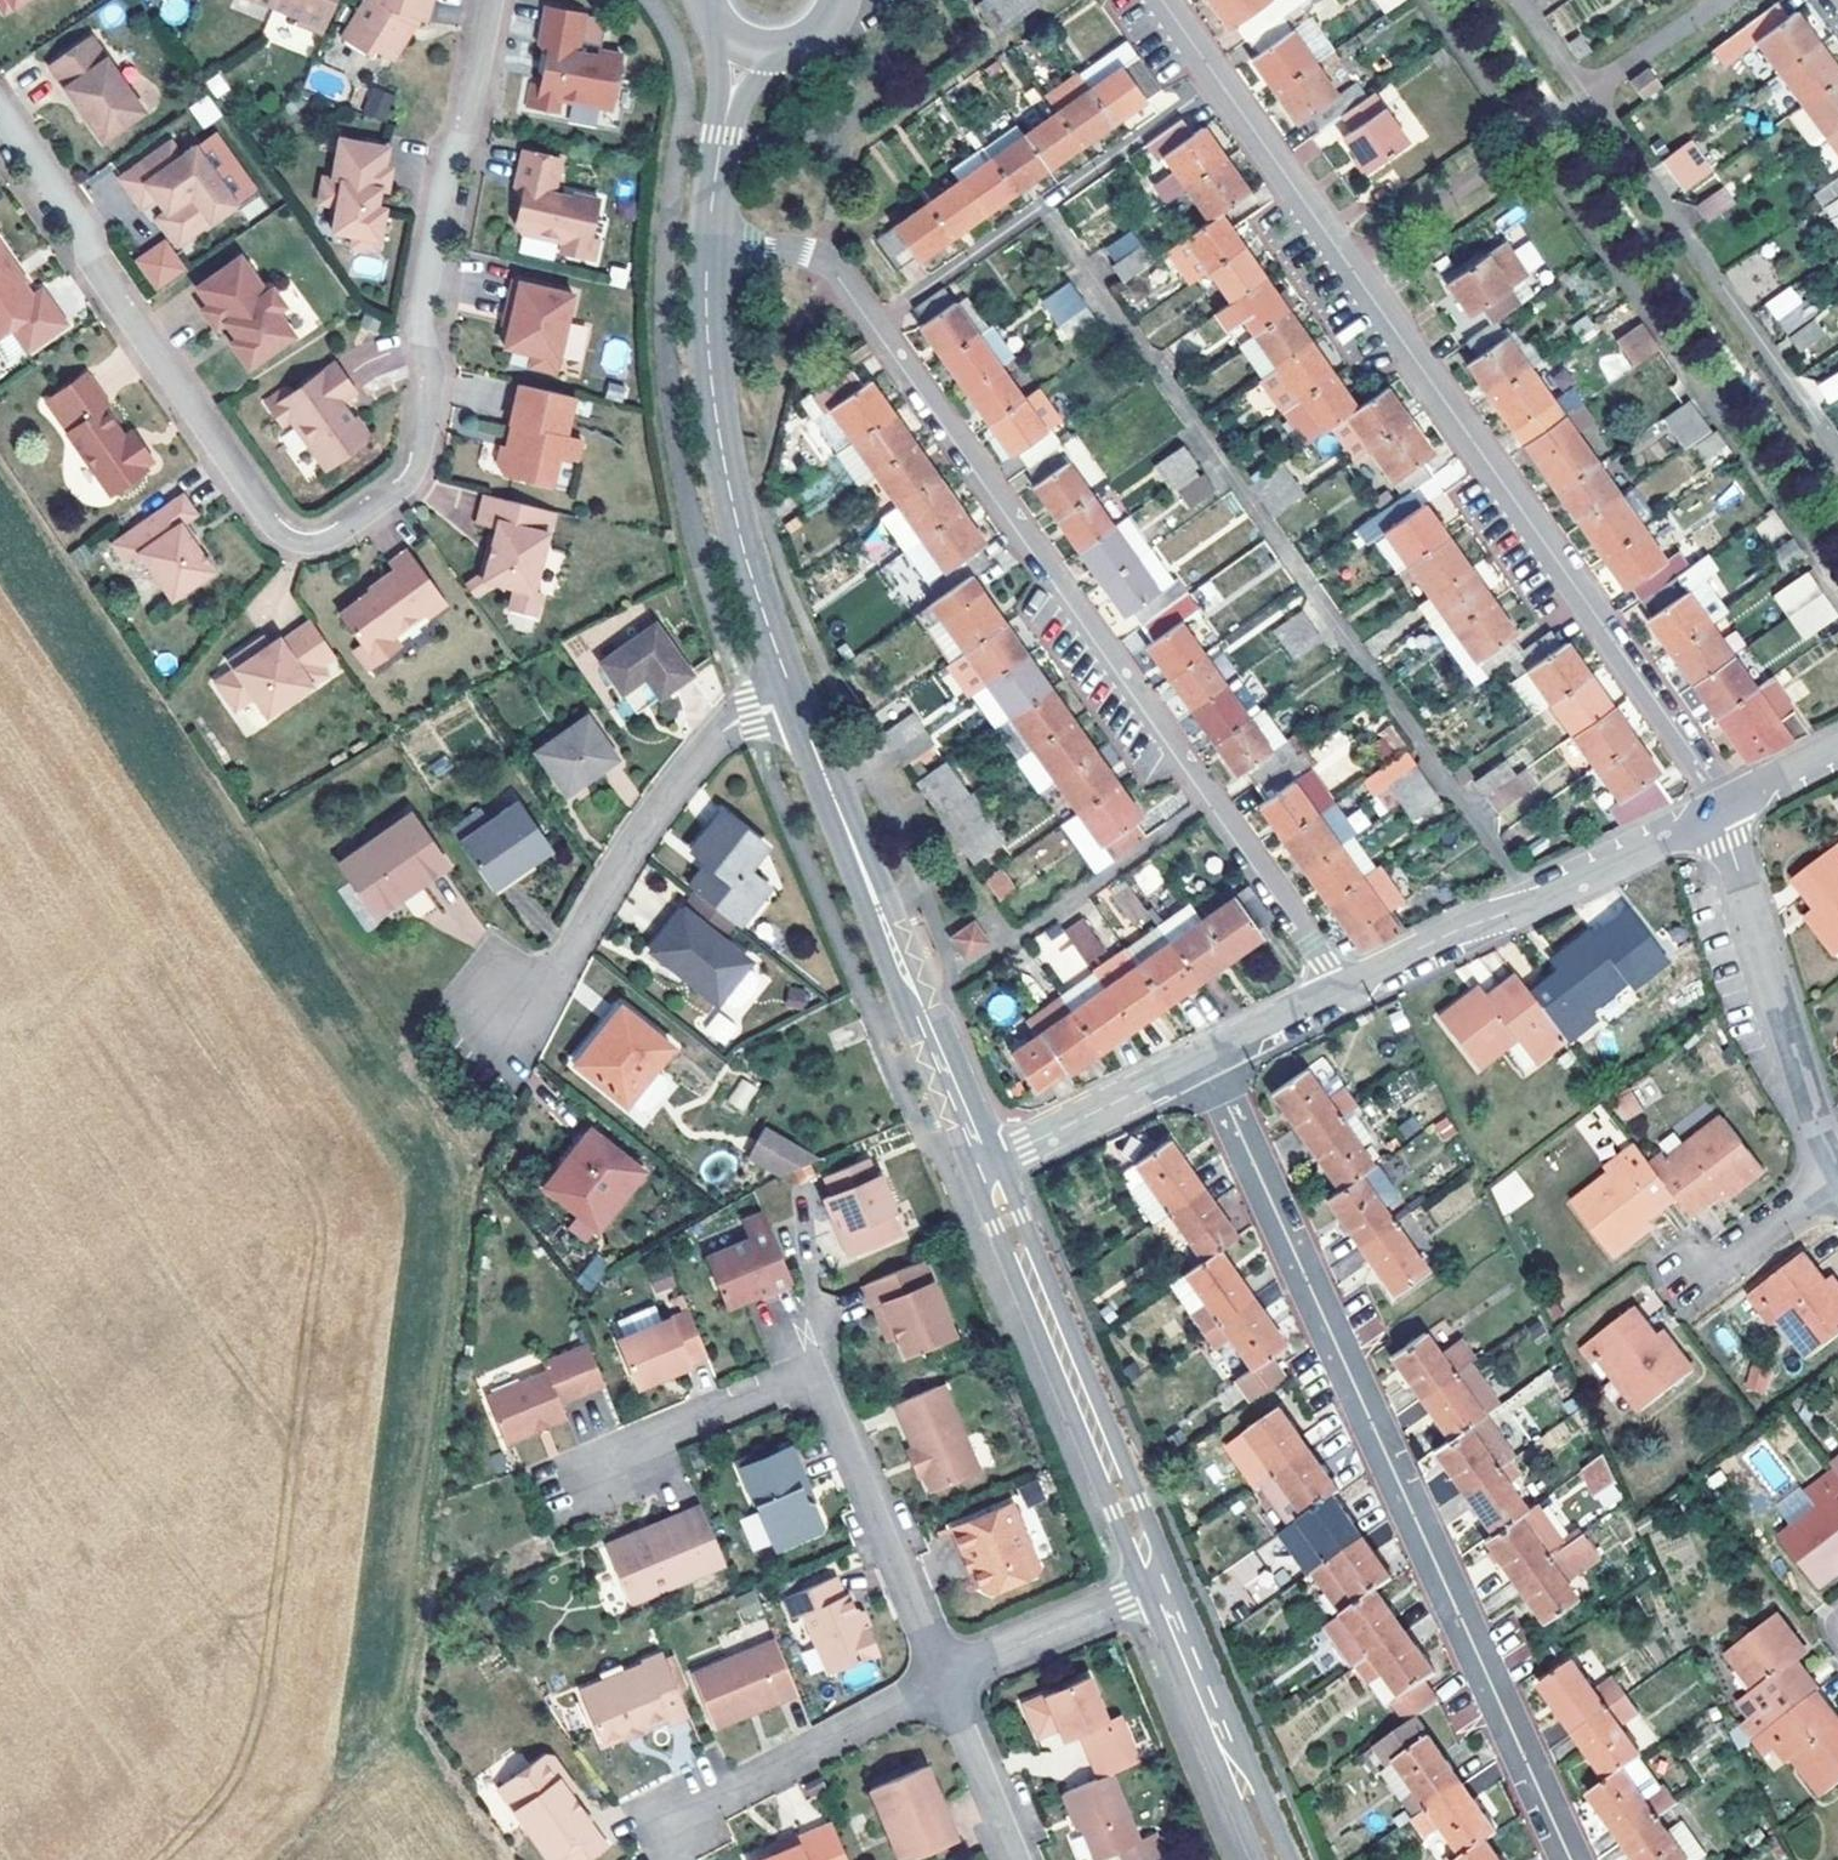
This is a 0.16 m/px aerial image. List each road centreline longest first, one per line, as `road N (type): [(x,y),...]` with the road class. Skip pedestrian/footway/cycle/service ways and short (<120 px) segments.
road 1 (residential): [(0,113),(262,512),(292,540),(323,541),(402,490),(417,466),(433,373),(421,315),(489,0)]
road 2 (residential): [(1727,803),(1218,85)]
road 3 (residential): [(1205,1055),(1563,1859)]
road 4 (residential): [(874,326),(1338,989)]
road 5 (residential): [(944,1675),(811,1374),(671,1430),(617,1476)]
road 6 (tertiary): [(984,1164),(795,700)]
road 7 (tertiary): [(795,700),(750,576),(716,432),(708,243)]
road 8 (tertiary): [(1161,1586),(984,1164)]
road 9 (residential): [(795,700),(750,713),(721,733),(652,814),(570,948),(507,1011)]
road 10 (residential): [(1719,808),(1615,864),(1338,989)]
road 11 (residential): [(874,326),(1218,85)]
road 12 (residential): [(1719,808),(1837,1171)]
road 13 (residential): [(944,1675),(676,1821)]
road 14 (tertiary): [(1273,1859),(1161,1586)]
road 15 (residential): [(1205,1055),(984,1164)]
road 16 (residential): [(1161,1586),(944,1675)]
road 17 (residential): [(708,243),(814,253),(874,326)]
road 18 (tertiary): [(708,243),(722,134),(746,48)]
road 19 (residential): [(1017,1859),(944,1675)]
road 20 (residential): [(1837,1171),(1688,1284)]
road 21 (residential): [(1338,989),(1205,1055)]
road 22 (residential): [(1837,750),(1727,803)]

